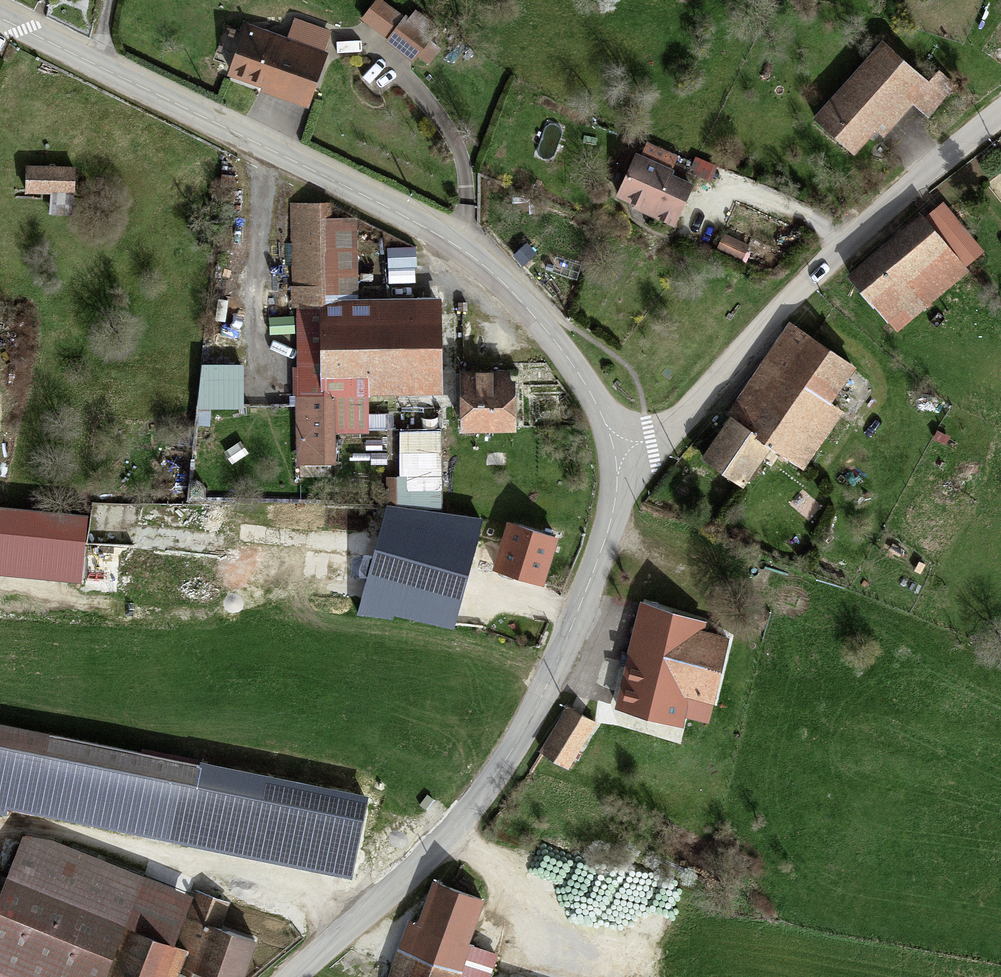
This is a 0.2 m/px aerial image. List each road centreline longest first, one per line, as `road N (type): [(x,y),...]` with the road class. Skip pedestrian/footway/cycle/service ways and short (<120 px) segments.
road 1 (tertiary): [(619,460),(595,398),(534,313),(452,241),(0,17)]
road 2 (tertiary): [(291,976),(463,822),(521,734),(589,586),(619,460)]
road 3 (residential): [(619,460),(651,448),(814,271),(1000,113)]

